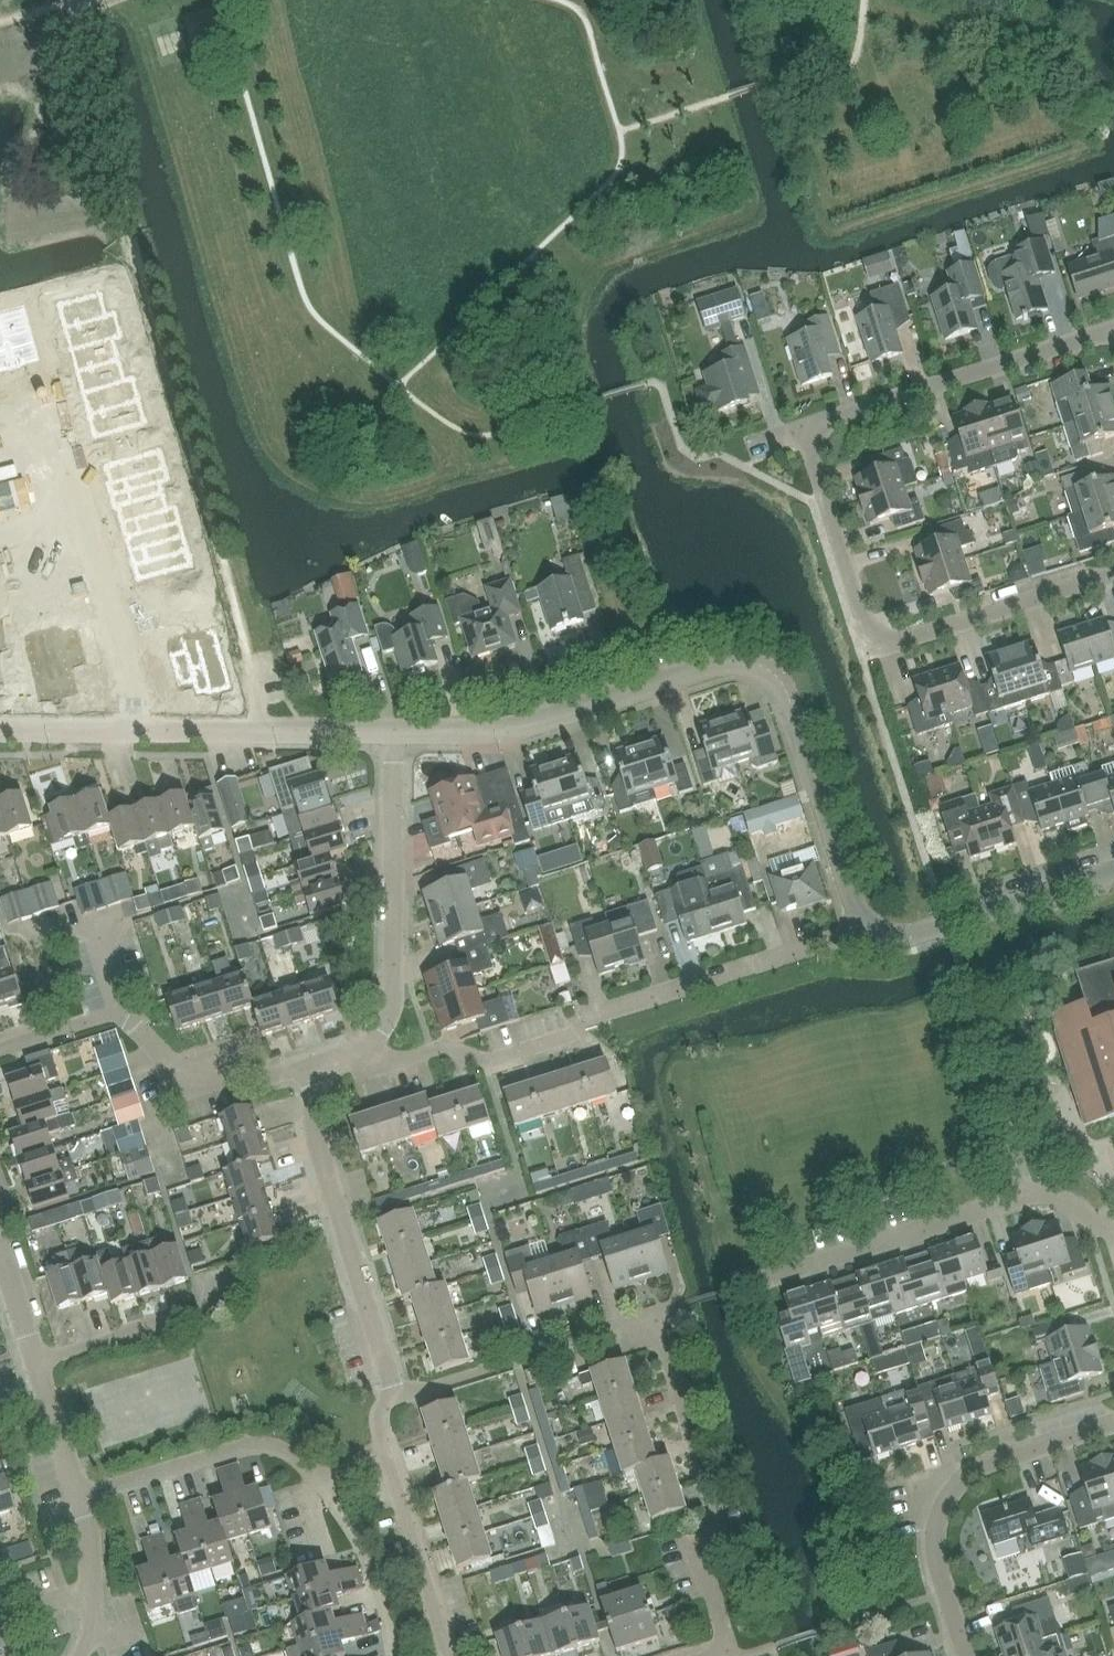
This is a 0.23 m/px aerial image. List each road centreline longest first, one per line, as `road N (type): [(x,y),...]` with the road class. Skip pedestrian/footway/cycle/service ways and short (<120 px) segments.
road 1 (residential): [(867,917),(850,897),(787,691),(758,666),(727,662),(524,726),(396,731)]
road 2 (residential): [(367,1046),(382,1061),(451,1050),(495,1061),(562,1042),(589,1016),(847,935),(867,917)]
road 3 (residential): [(1113,575),(896,643),(877,640),(867,630),(801,429)]
road 4 (residential): [(396,731),(0,729)]
road 5 (residential): [(748,1288),(1026,1198),(1063,1201),(1113,1232)]
road 6 (residential): [(653,1326),(715,1517),(701,1557),(726,1653),(715,1655)]
road 7 (residential): [(966,1655),(938,1555),(943,1506),(997,1459),(1113,1422)]
road 8 (residential): [(394,1396),(318,1139),(313,1063)]
road 9 (residential): [(801,429),(1113,329)]
road 10 (residential): [(367,1046),(394,986),(396,731)]
road 11 (residential): [(394,1396),(608,1327),(653,1326)]
road 12 (residential): [(80,1497),(245,1446),(277,1449),(322,1485)]
road 13 (residential): [(1113,869),(900,936),(867,917)]
road 14 (residential): [(452,1655),(385,1444)]
road 15 (residential): [(313,1063),(265,1077),(188,1072),(116,1015)]
road 16 (residential): [(38,1364),(233,1300)]
road 17 (residential): [(392,1655),(372,1569),(322,1485)]
road 18 (residential): [(79,1655),(92,1594),(80,1497)]
road 19 (residential): [(116,1015),(97,938),(49,928)]
road 20 (residential): [(0,1050),(116,1015)]

